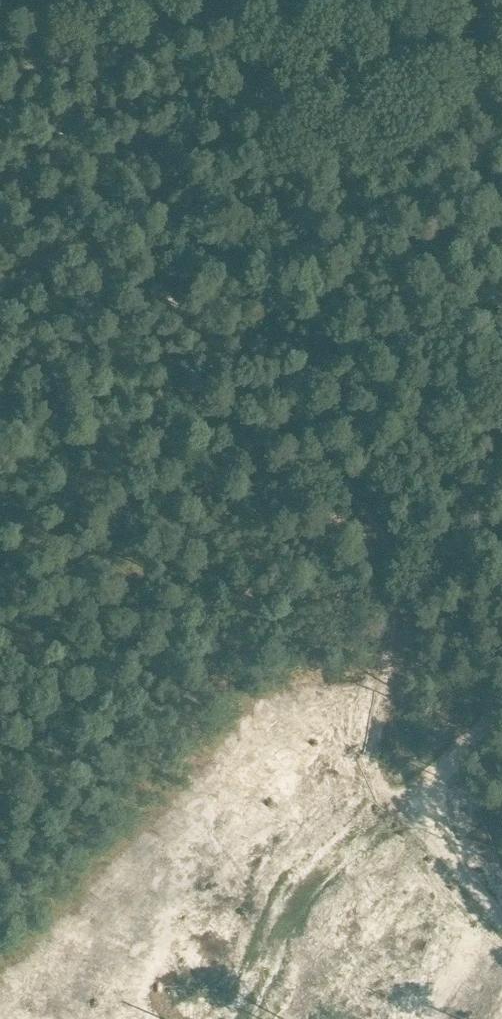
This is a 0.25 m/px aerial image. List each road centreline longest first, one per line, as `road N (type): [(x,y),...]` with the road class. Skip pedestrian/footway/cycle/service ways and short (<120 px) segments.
road 1 (track): [(55,61),(271,0)]
road 2 (track): [(398,806),(501,715)]

